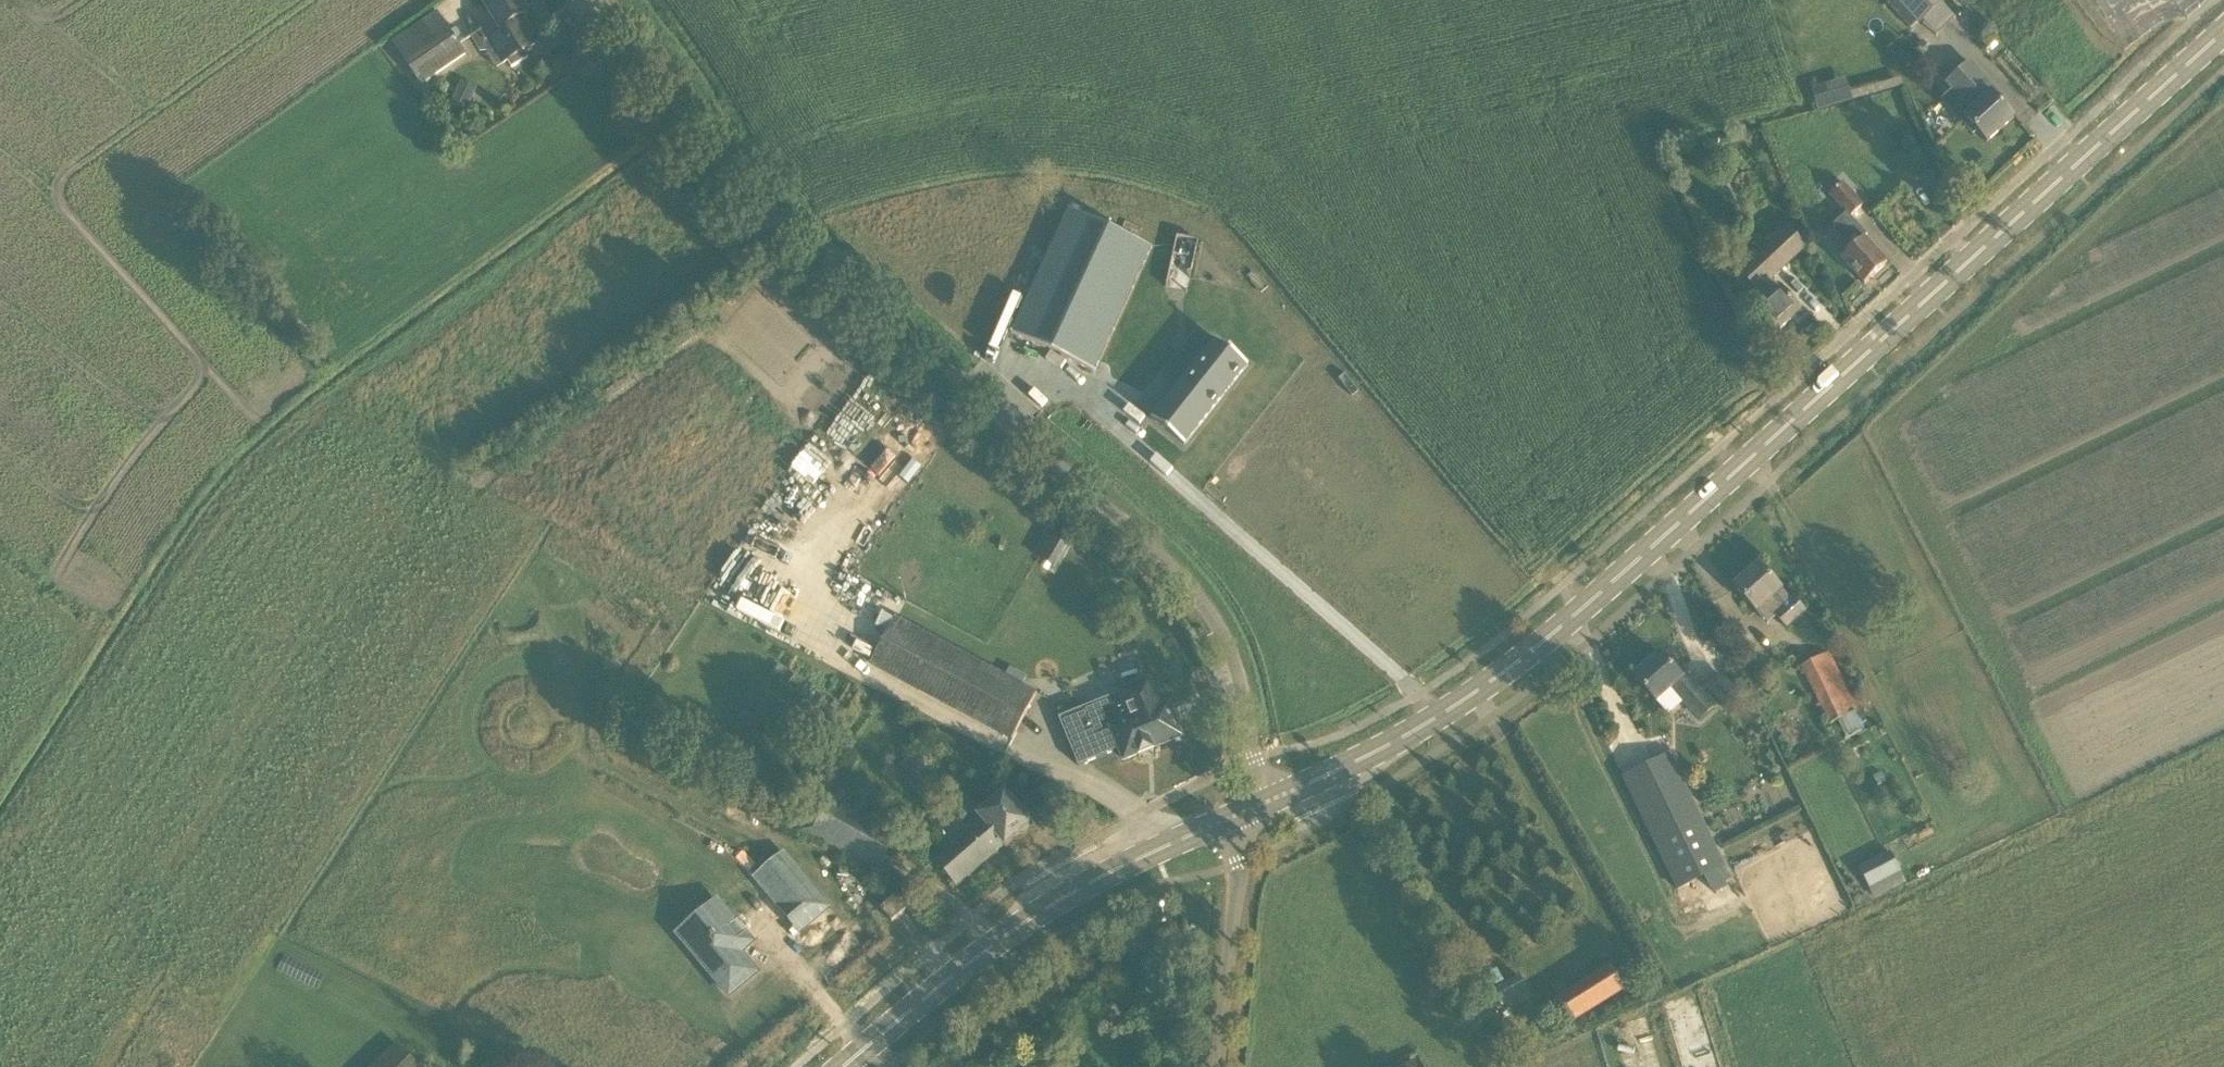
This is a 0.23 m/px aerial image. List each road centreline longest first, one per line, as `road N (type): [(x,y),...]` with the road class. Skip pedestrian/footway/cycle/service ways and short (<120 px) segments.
road 1 (secondary): [(1244,812),(1377,753),(1531,654),(2223,30)]
road 2 (unclassified): [(1244,812),(1255,757),(1245,710),(1232,654),(1195,594),(1156,551),(782,222),(724,155),(627,0)]
road 3 (secondary): [(842,1066),(969,961),(1103,877),(1244,812)]
road 4 (unclassified): [(1221,1066),(1244,812)]

